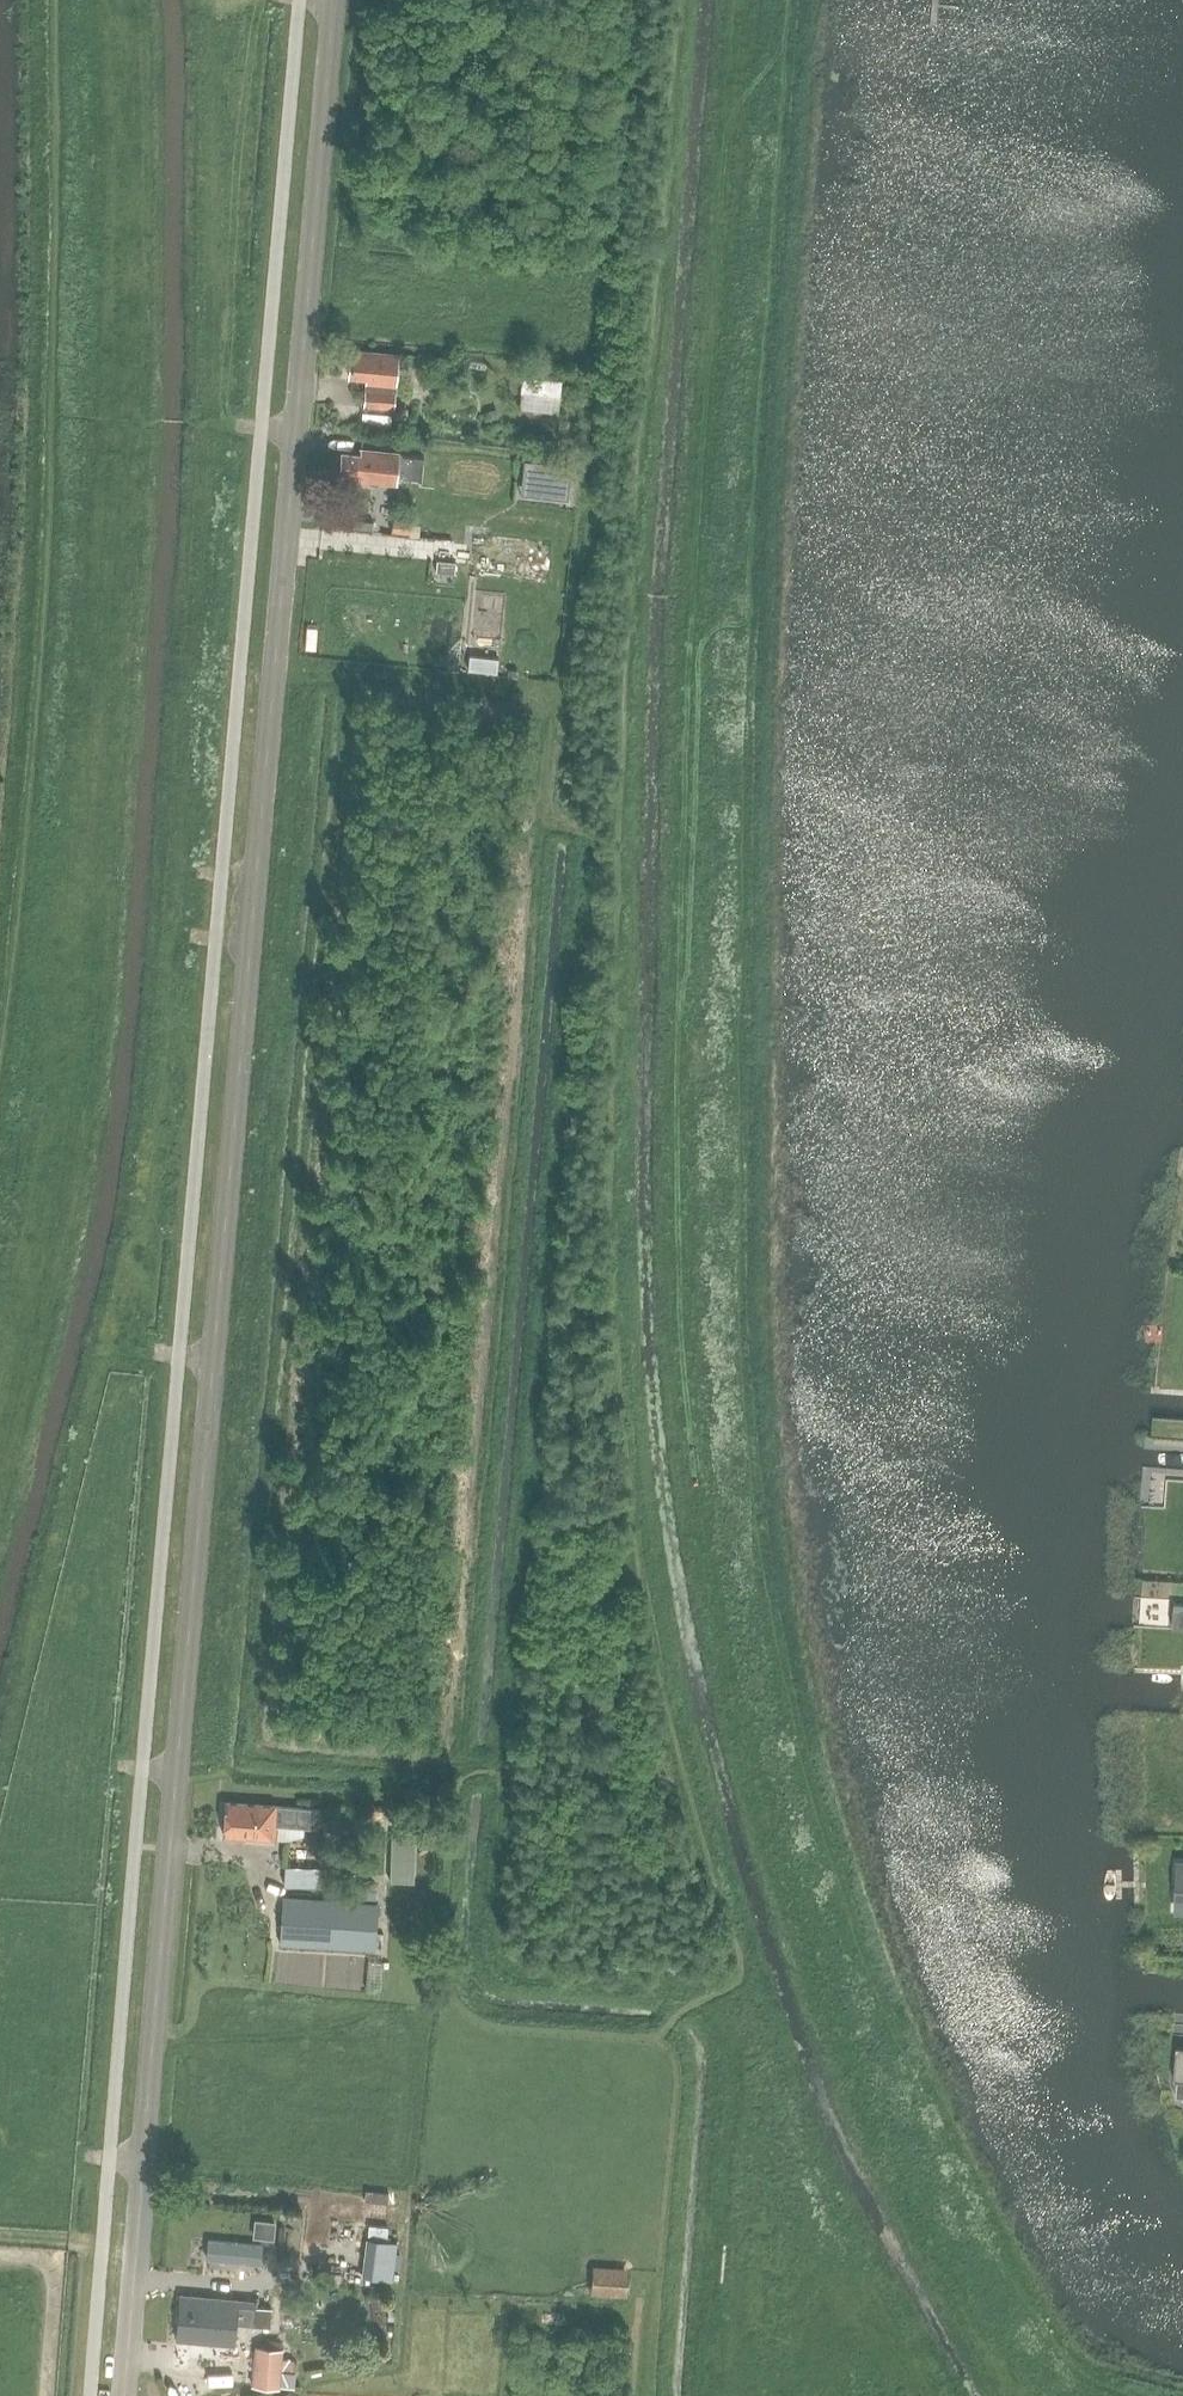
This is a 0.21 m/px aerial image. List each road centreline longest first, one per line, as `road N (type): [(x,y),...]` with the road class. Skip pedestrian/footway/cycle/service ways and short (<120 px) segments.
road 1 (residential): [(128,2395),(337,0)]

